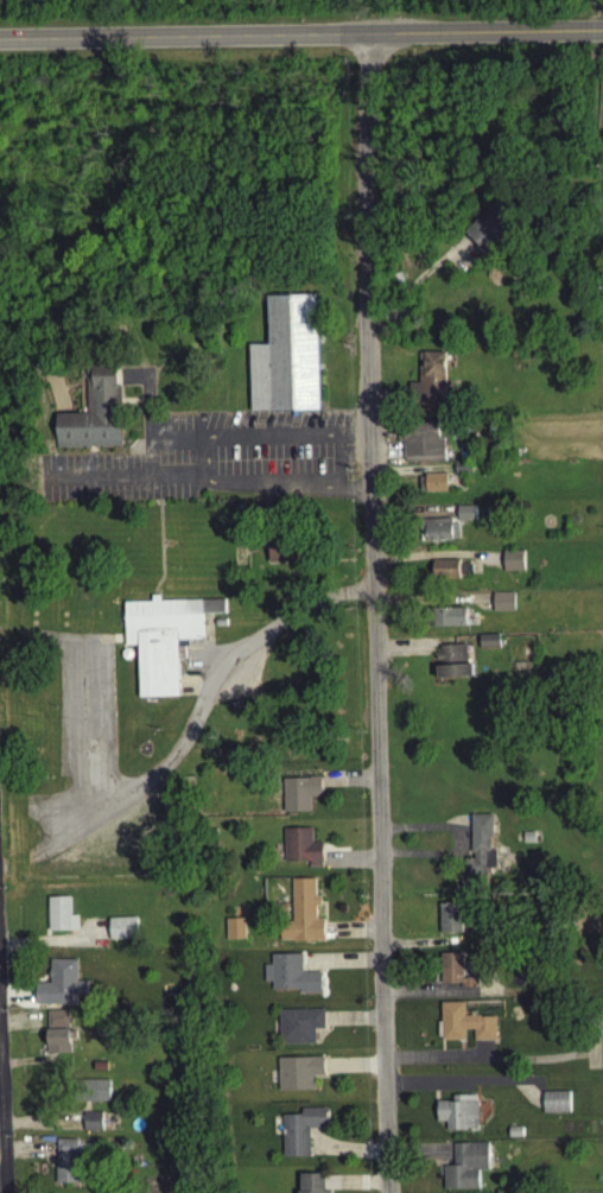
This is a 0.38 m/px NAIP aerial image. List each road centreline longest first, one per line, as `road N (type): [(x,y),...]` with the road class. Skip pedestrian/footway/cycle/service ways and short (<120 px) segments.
road 1 (residential): [(388,1192),(366,313),(367,40)]
road 2 (primary): [(367,40),(0,45)]
road 3 (primary): [(602,38),(367,40)]

